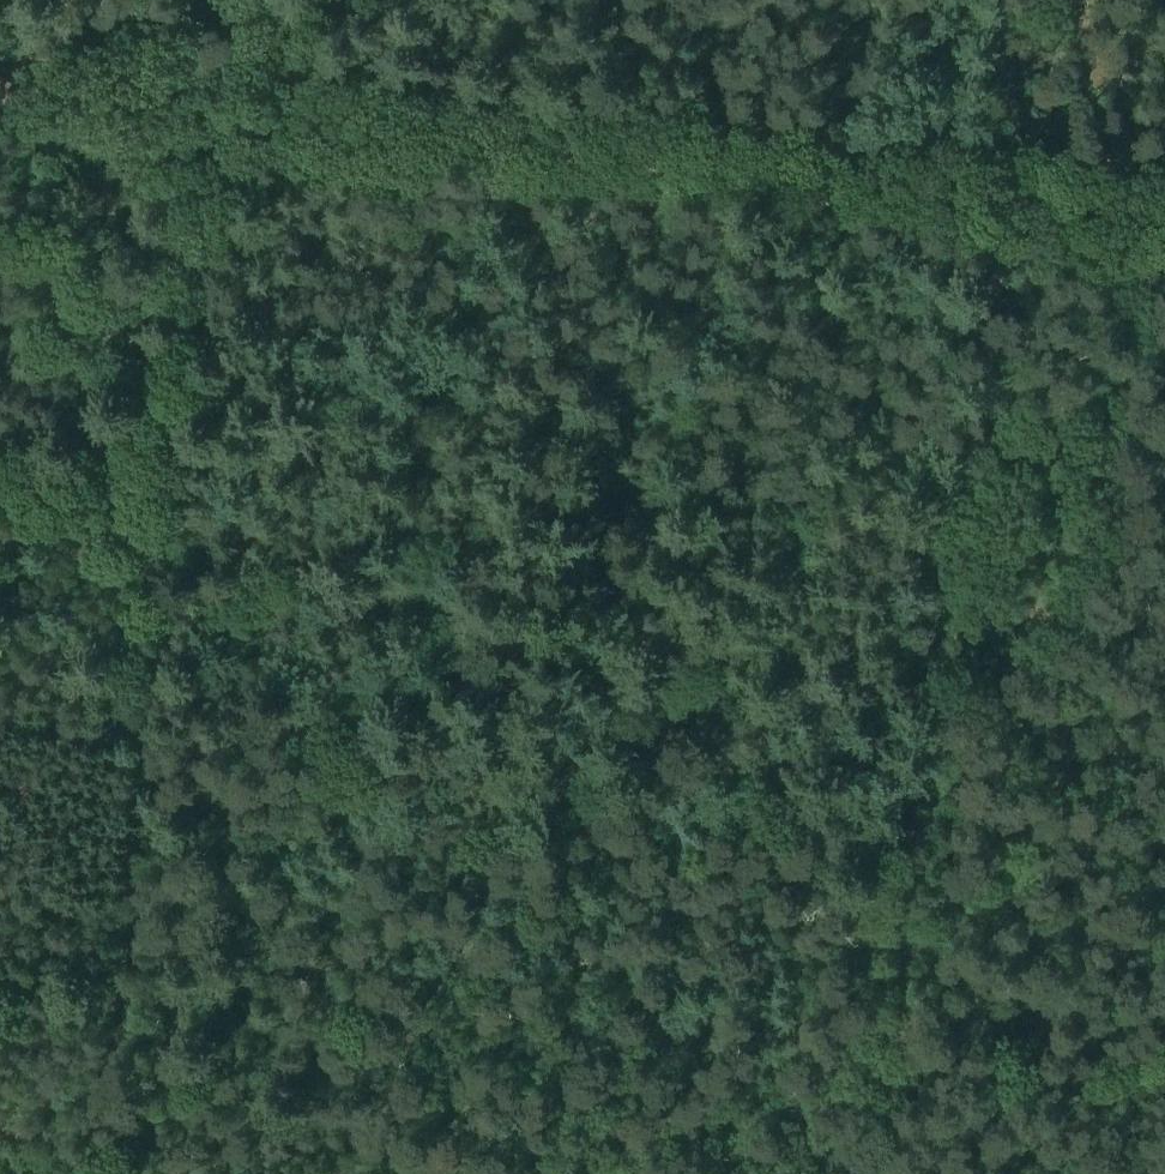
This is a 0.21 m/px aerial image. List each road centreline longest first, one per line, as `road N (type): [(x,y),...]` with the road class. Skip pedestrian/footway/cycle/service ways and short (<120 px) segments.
road 1 (track): [(868,1173),(1035,0)]
road 2 (track): [(0,83),(610,136),(1007,194),(1164,207)]

